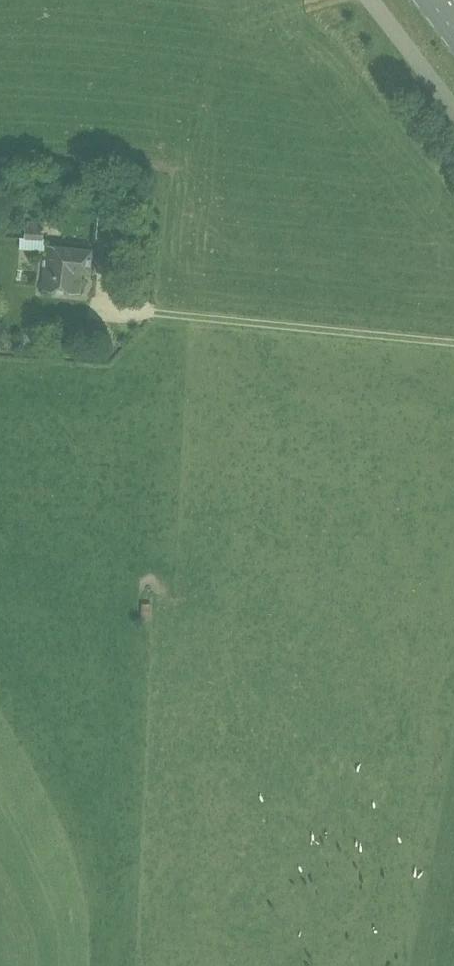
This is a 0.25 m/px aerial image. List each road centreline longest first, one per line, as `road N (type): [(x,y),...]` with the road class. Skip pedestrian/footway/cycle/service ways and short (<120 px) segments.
road 1 (track): [(453,343),(128,310)]
road 2 (unclassified): [(374,0),(453,105)]

